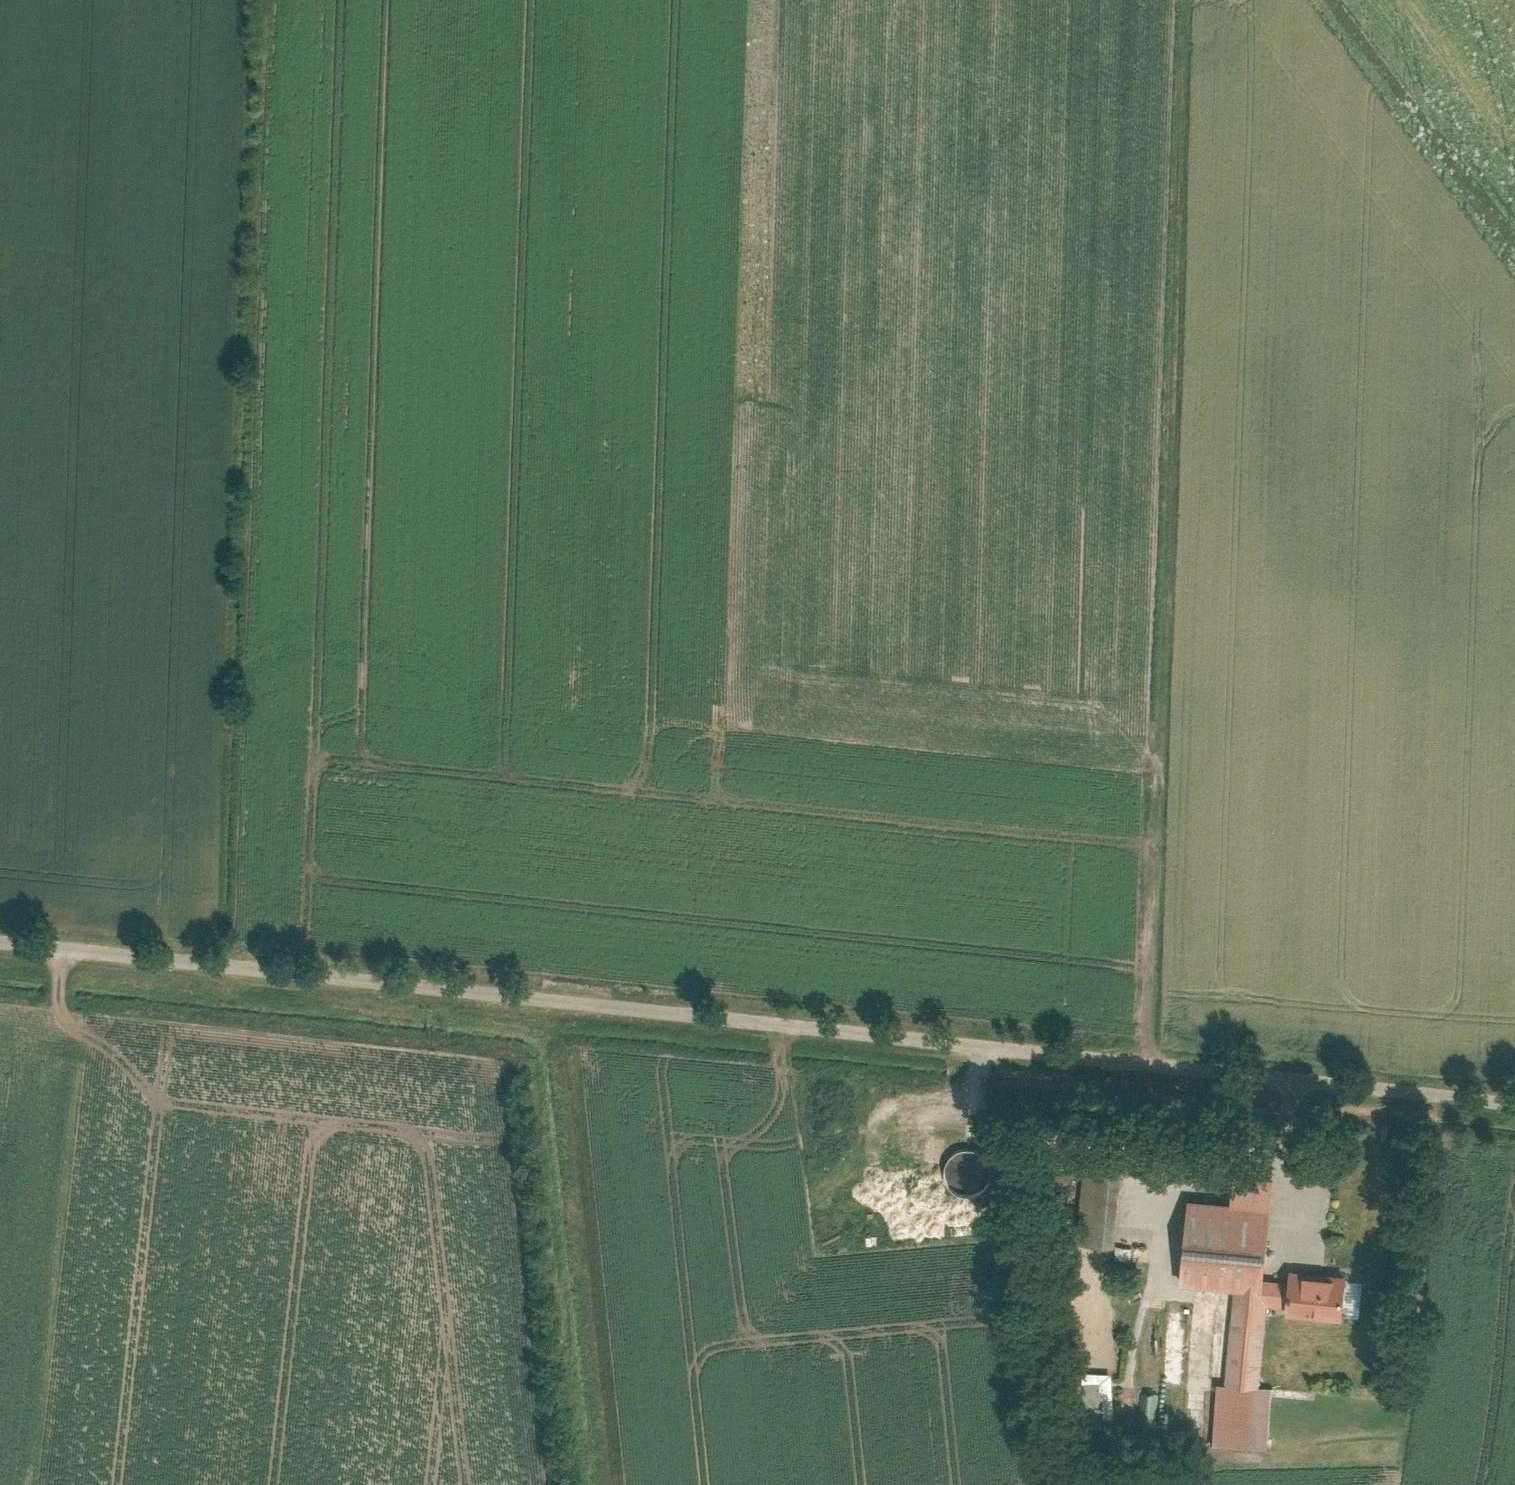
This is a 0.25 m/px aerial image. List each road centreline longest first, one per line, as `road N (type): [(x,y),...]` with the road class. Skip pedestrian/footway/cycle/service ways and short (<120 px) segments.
road 1 (residential): [(1514,1104),(0,939)]

